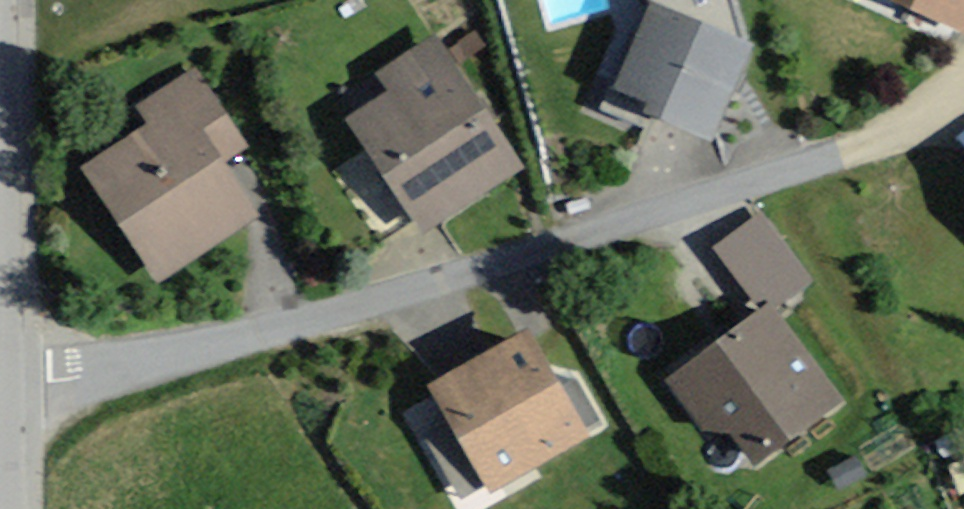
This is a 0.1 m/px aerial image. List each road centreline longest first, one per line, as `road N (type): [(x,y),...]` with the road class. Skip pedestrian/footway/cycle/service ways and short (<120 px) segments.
road 1 (residential): [(10,391),(448,287),(892,137),(963,93)]
road 2 (unclassified): [(10,391),(5,0)]

